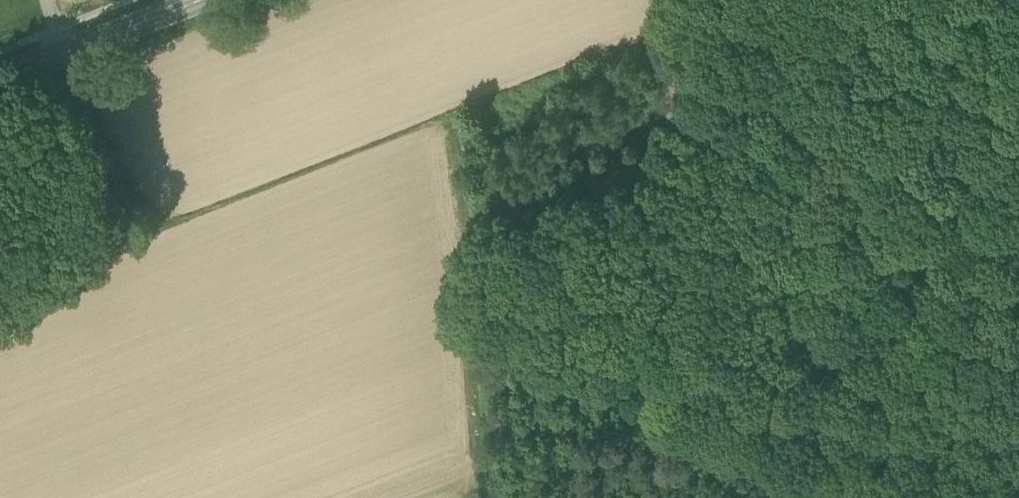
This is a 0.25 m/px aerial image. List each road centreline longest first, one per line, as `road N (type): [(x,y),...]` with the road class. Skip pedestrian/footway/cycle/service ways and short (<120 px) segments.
road 1 (track): [(670,0),(672,138),(662,170),(576,218),(473,258)]
road 2 (secondary): [(62,48),(187,0)]

